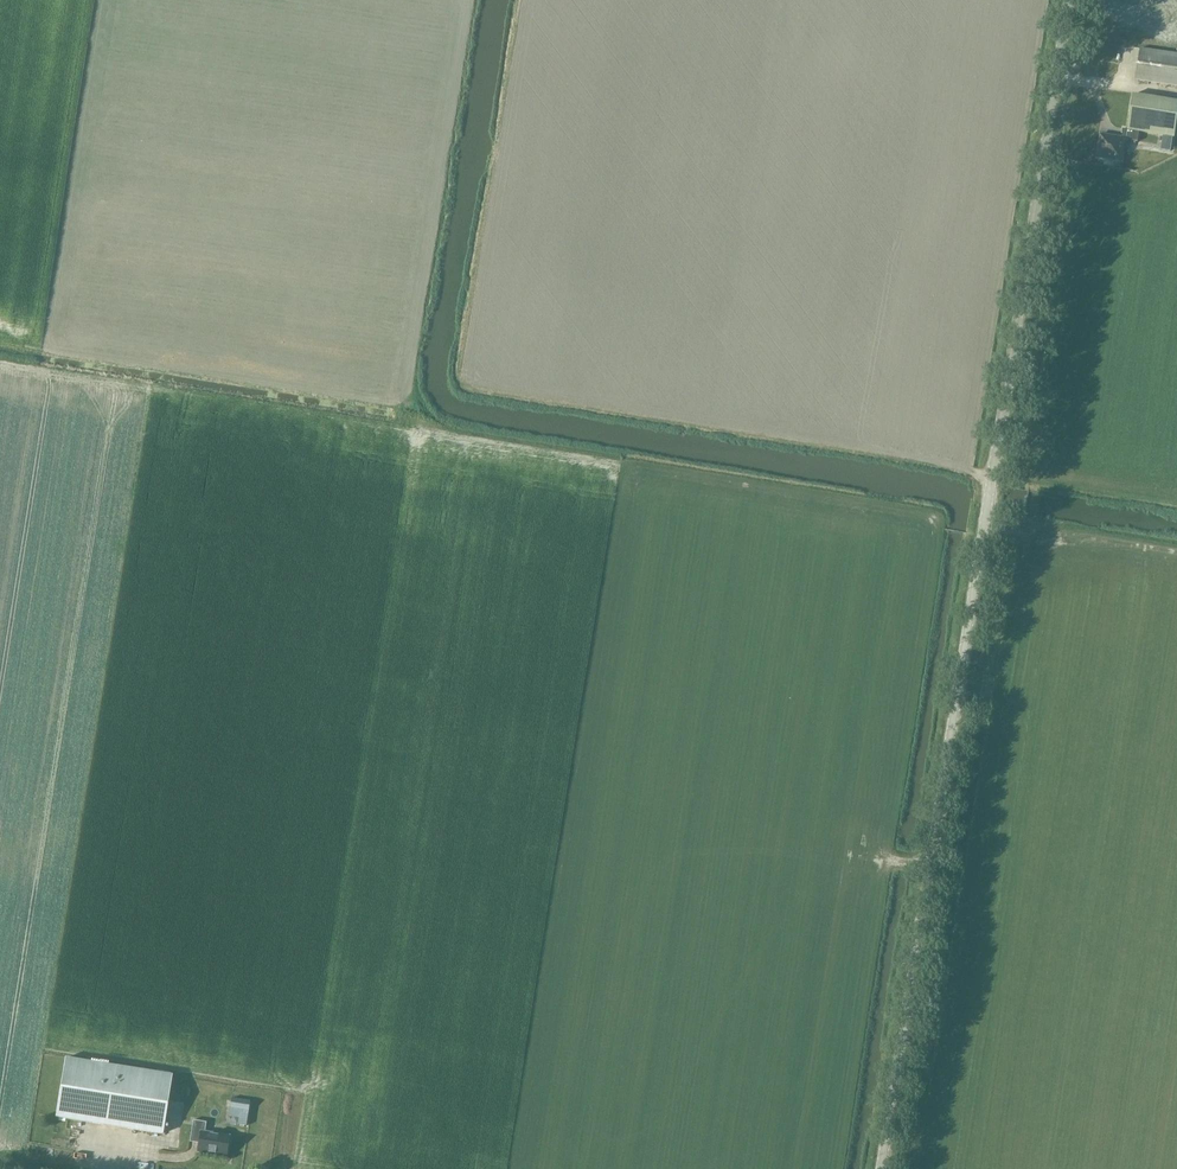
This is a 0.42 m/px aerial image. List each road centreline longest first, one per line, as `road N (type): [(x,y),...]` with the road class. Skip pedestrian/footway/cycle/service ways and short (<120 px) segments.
road 1 (unclassified): [(881,1168),(1069,0)]

